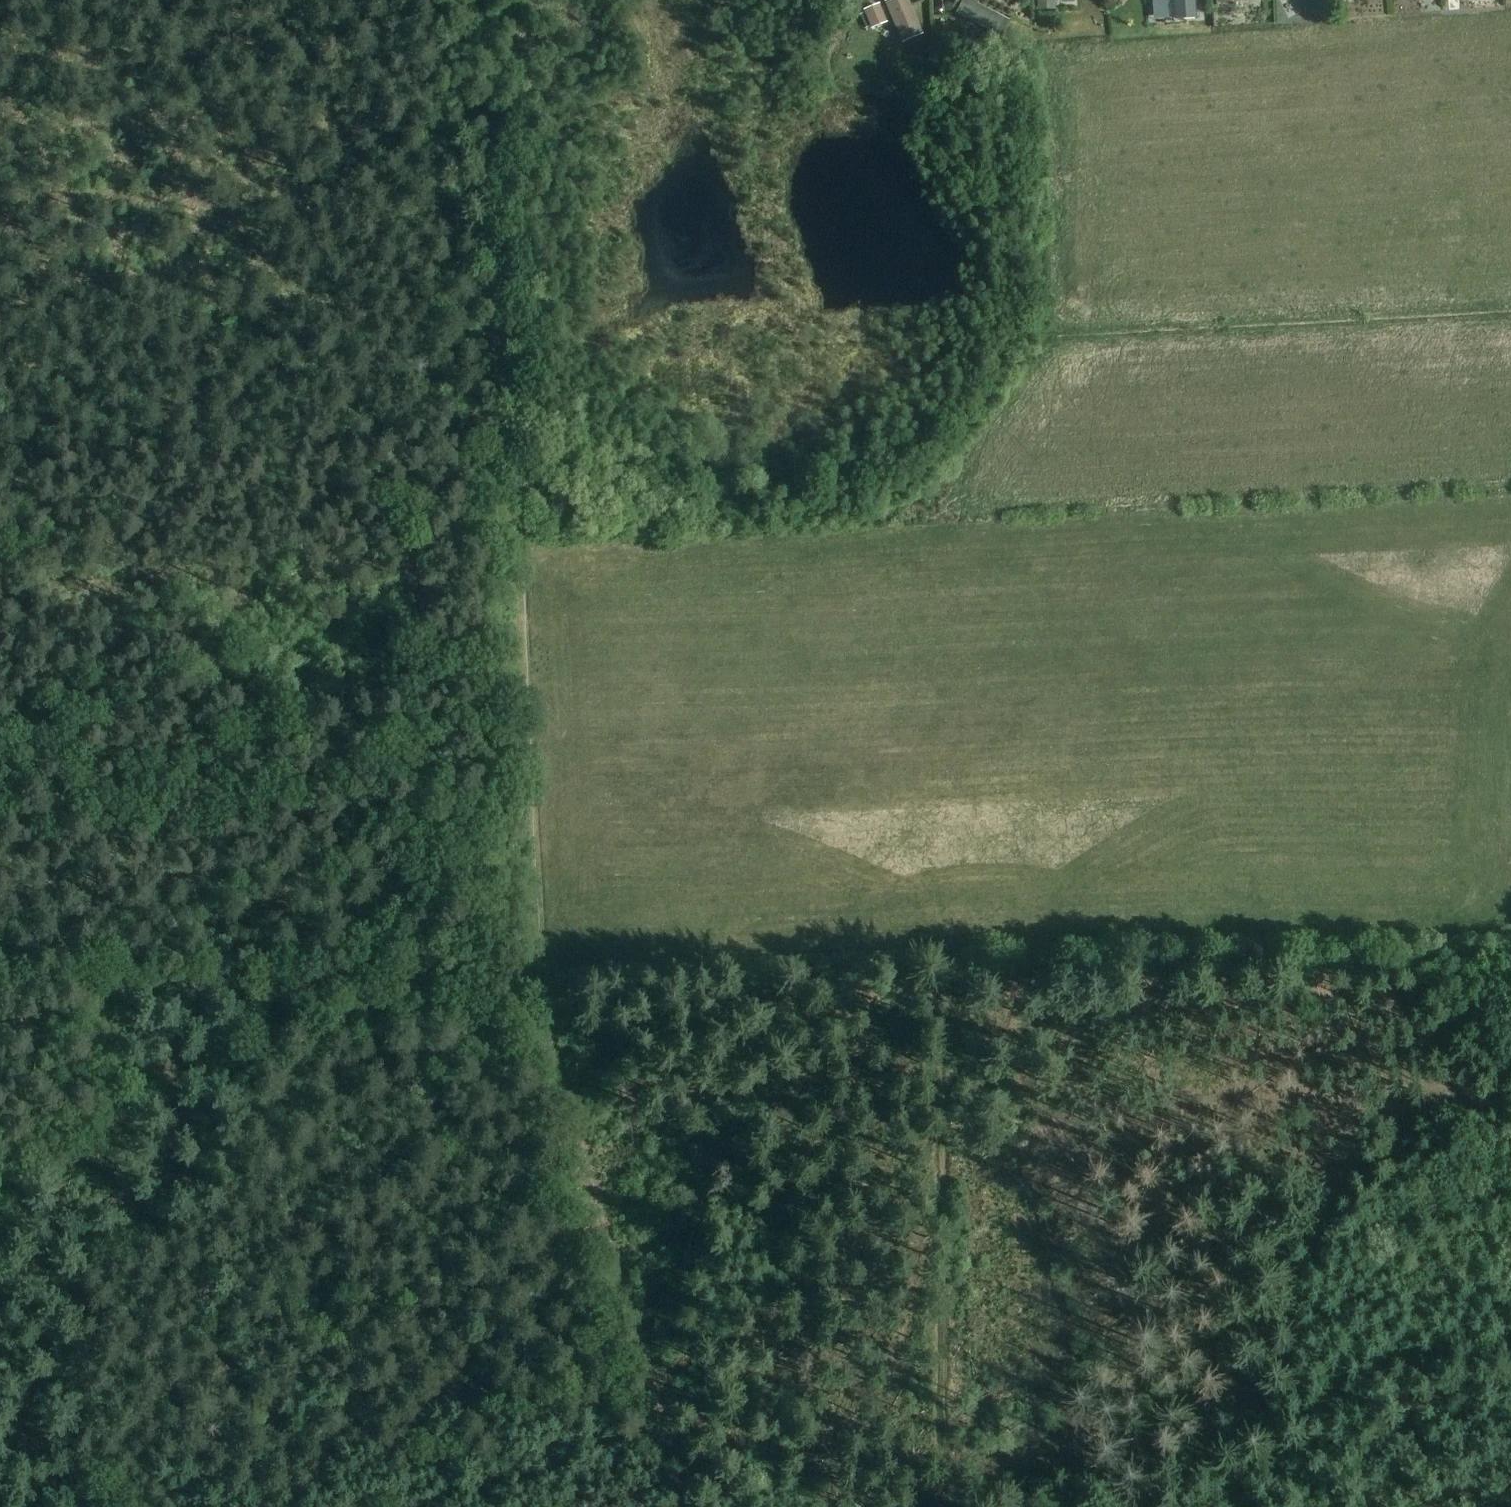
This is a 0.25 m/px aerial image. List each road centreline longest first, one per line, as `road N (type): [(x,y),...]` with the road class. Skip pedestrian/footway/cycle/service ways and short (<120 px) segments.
road 1 (track): [(498,0),(560,961),(605,1177)]

